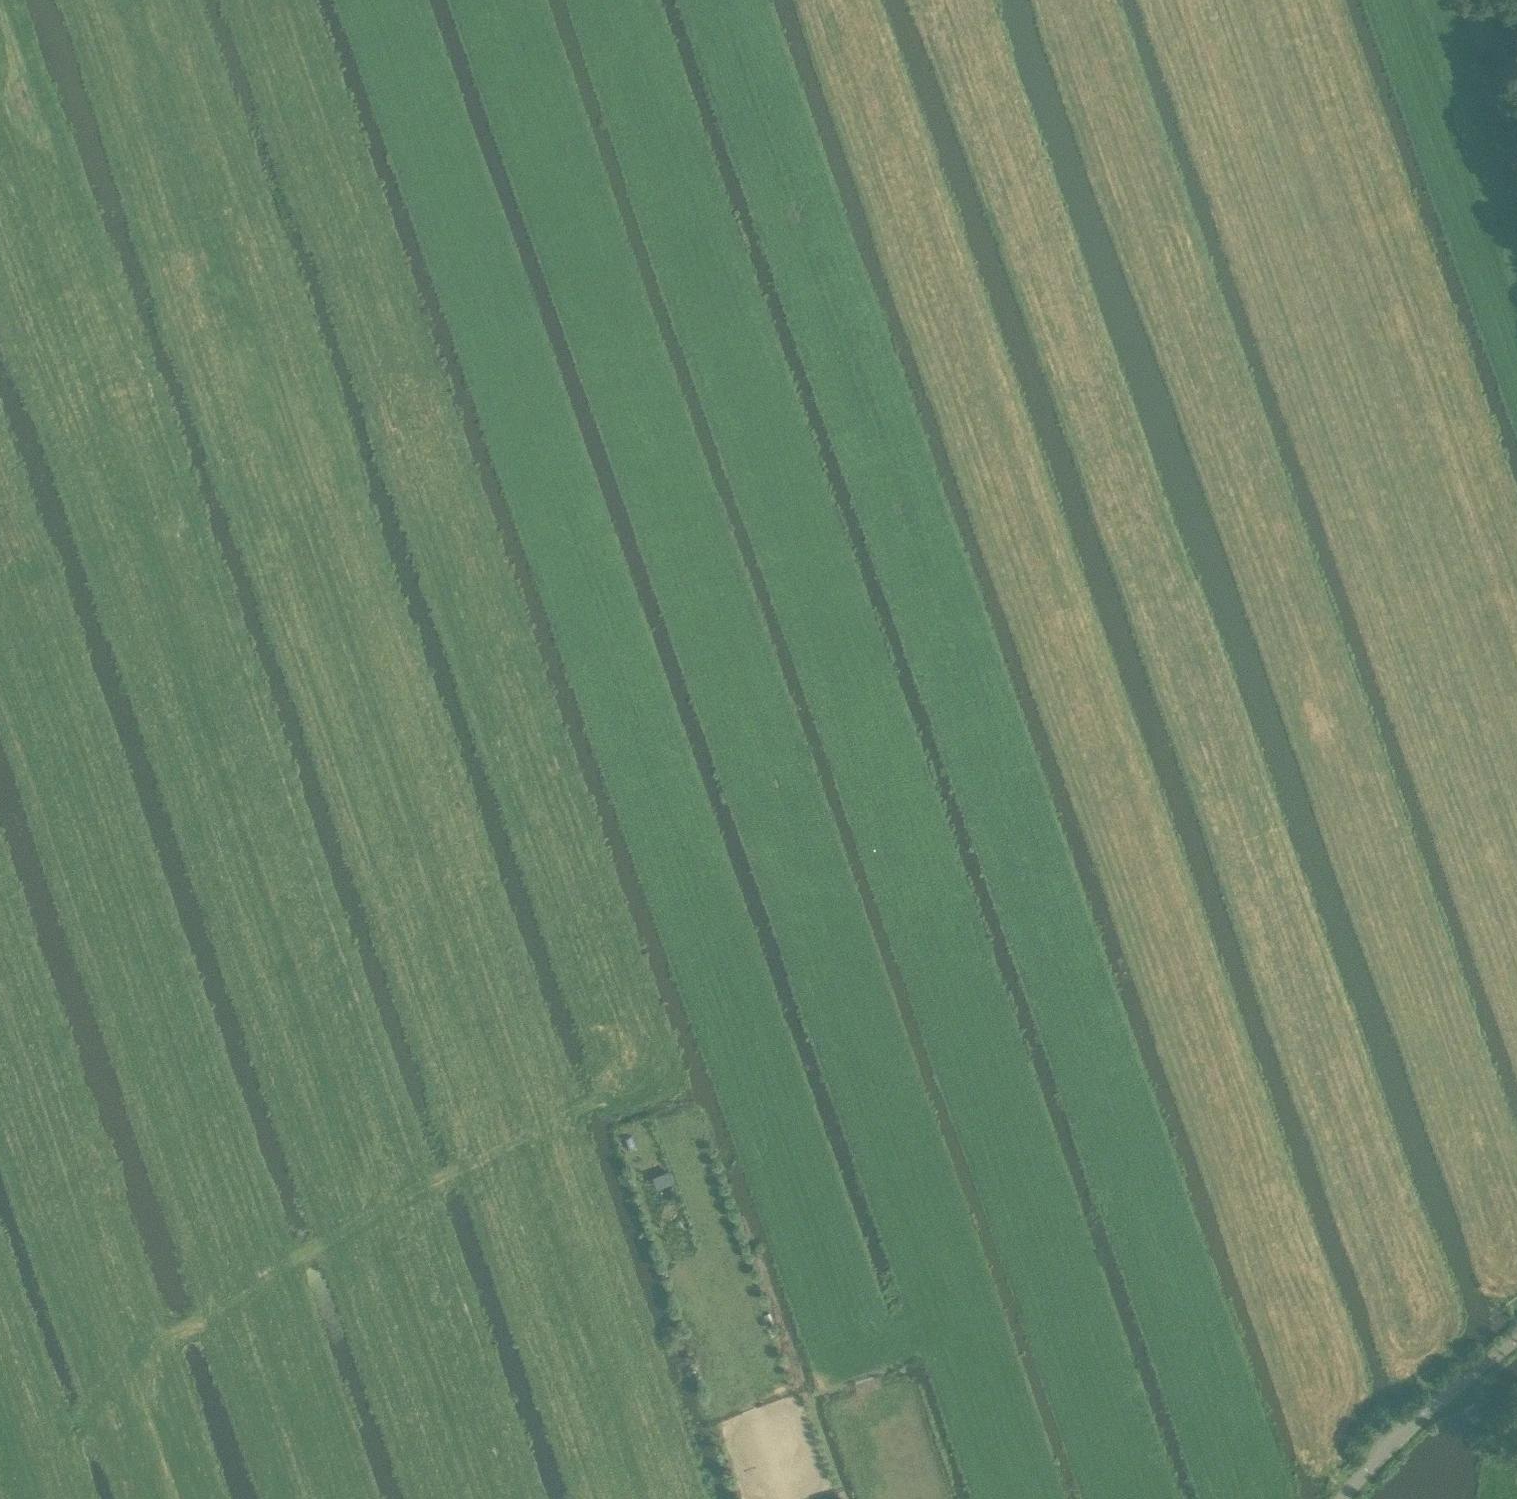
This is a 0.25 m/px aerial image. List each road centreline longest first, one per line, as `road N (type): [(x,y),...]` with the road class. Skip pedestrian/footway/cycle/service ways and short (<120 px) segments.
road 1 (unclassified): [(1339,1498),(1419,1413),(1516,1337)]

